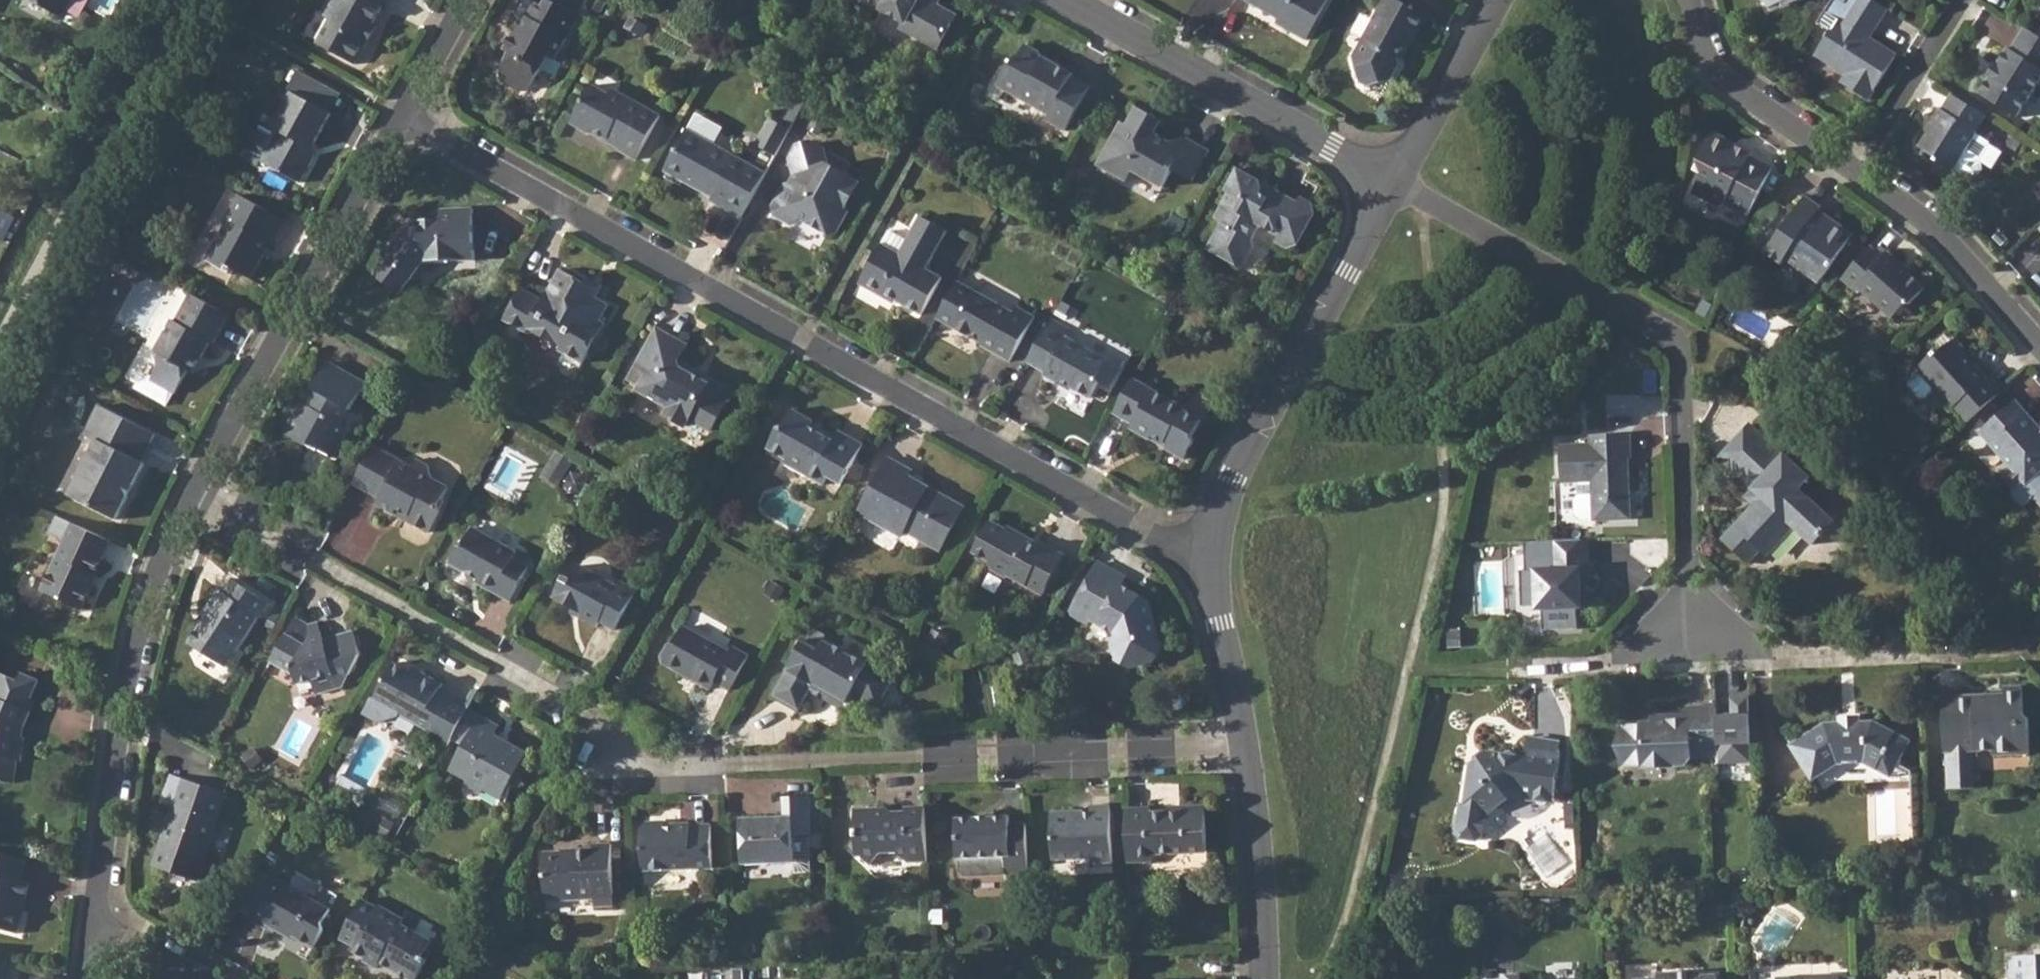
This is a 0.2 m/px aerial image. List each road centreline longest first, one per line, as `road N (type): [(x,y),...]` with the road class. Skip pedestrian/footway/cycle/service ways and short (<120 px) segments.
road 1 (residential): [(201,491),(590,712),(610,747),(638,766),(1250,751)]
road 2 (residential): [(410,116),(1141,528),(1206,557)]
road 3 (residential): [(1399,181),(1677,347),(1694,627)]
road 4 (residential): [(101,926),(131,671),(153,594),(201,491)]
road 5 (residential): [(201,491),(410,116)]
road 6 (residential): [(1206,557),(1227,493),(1399,181)]
road 7 (residential): [(1064,0),(1399,181)]
road 8 (residential): [(1694,627),(1775,657),(2016,651)]
road 9 (residential): [(2039,334),(1956,241),(1862,168)]
road 10 (residential): [(1862,168),(1726,72),(1700,0)]
road 11 (residential): [(1269,978),(1250,751)]
road 12 (residential): [(1399,181),(1503,0)]
road 13 (residential): [(1250,751),(1206,557)]
road 14 (residential): [(1862,168),(1967,0)]
road 15 (residential): [(410,116),(472,0)]

